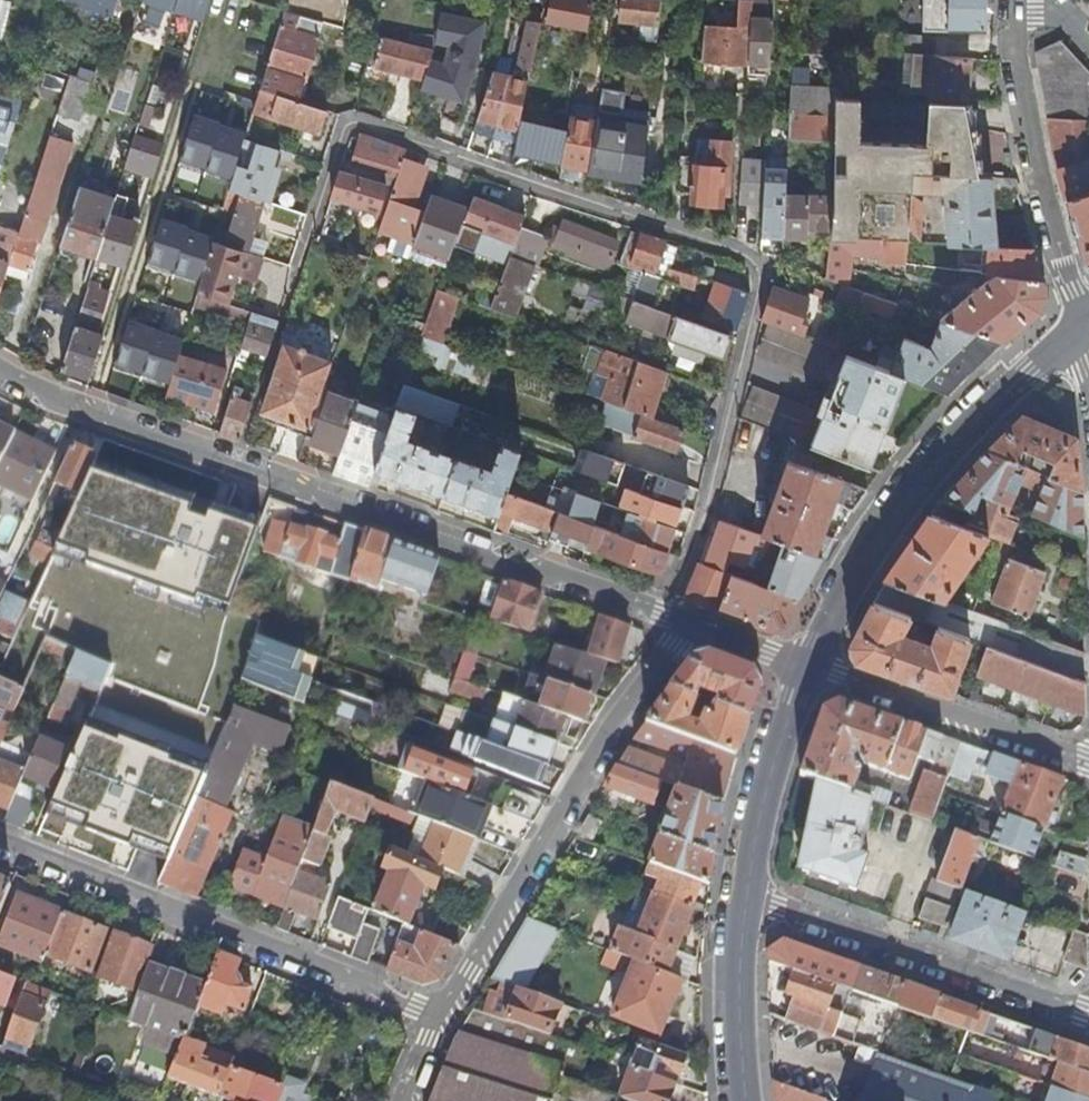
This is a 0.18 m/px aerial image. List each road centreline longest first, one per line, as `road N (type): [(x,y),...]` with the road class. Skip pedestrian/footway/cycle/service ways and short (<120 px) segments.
road 1 (residential): [(661,616),(707,516),(729,387),(777,258),(344,118)]
road 2 (residential): [(661,616),(147,435),(0,370)]
road 3 (residential): [(0,846),(437,1021)]
road 4 (residential): [(437,1021),(597,749),(688,625)]
road 5 (secondary): [(1081,326),(987,410),(908,498),(853,580),(810,665)]
road 6 (unclassified): [(747,896),(1088,1018)]
road 7 (residential): [(1081,326),(1023,98),(1016,0)]
road 8 (residential): [(1088,765),(810,665)]
road 9 (secondary): [(810,665),(771,777),(747,896)]
road 10 (secondary): [(747,896),(740,1005),(746,1100)]
road 11 (residential): [(0,1050),(133,1100)]
road 12 (unclassified): [(810,665),(688,625)]

